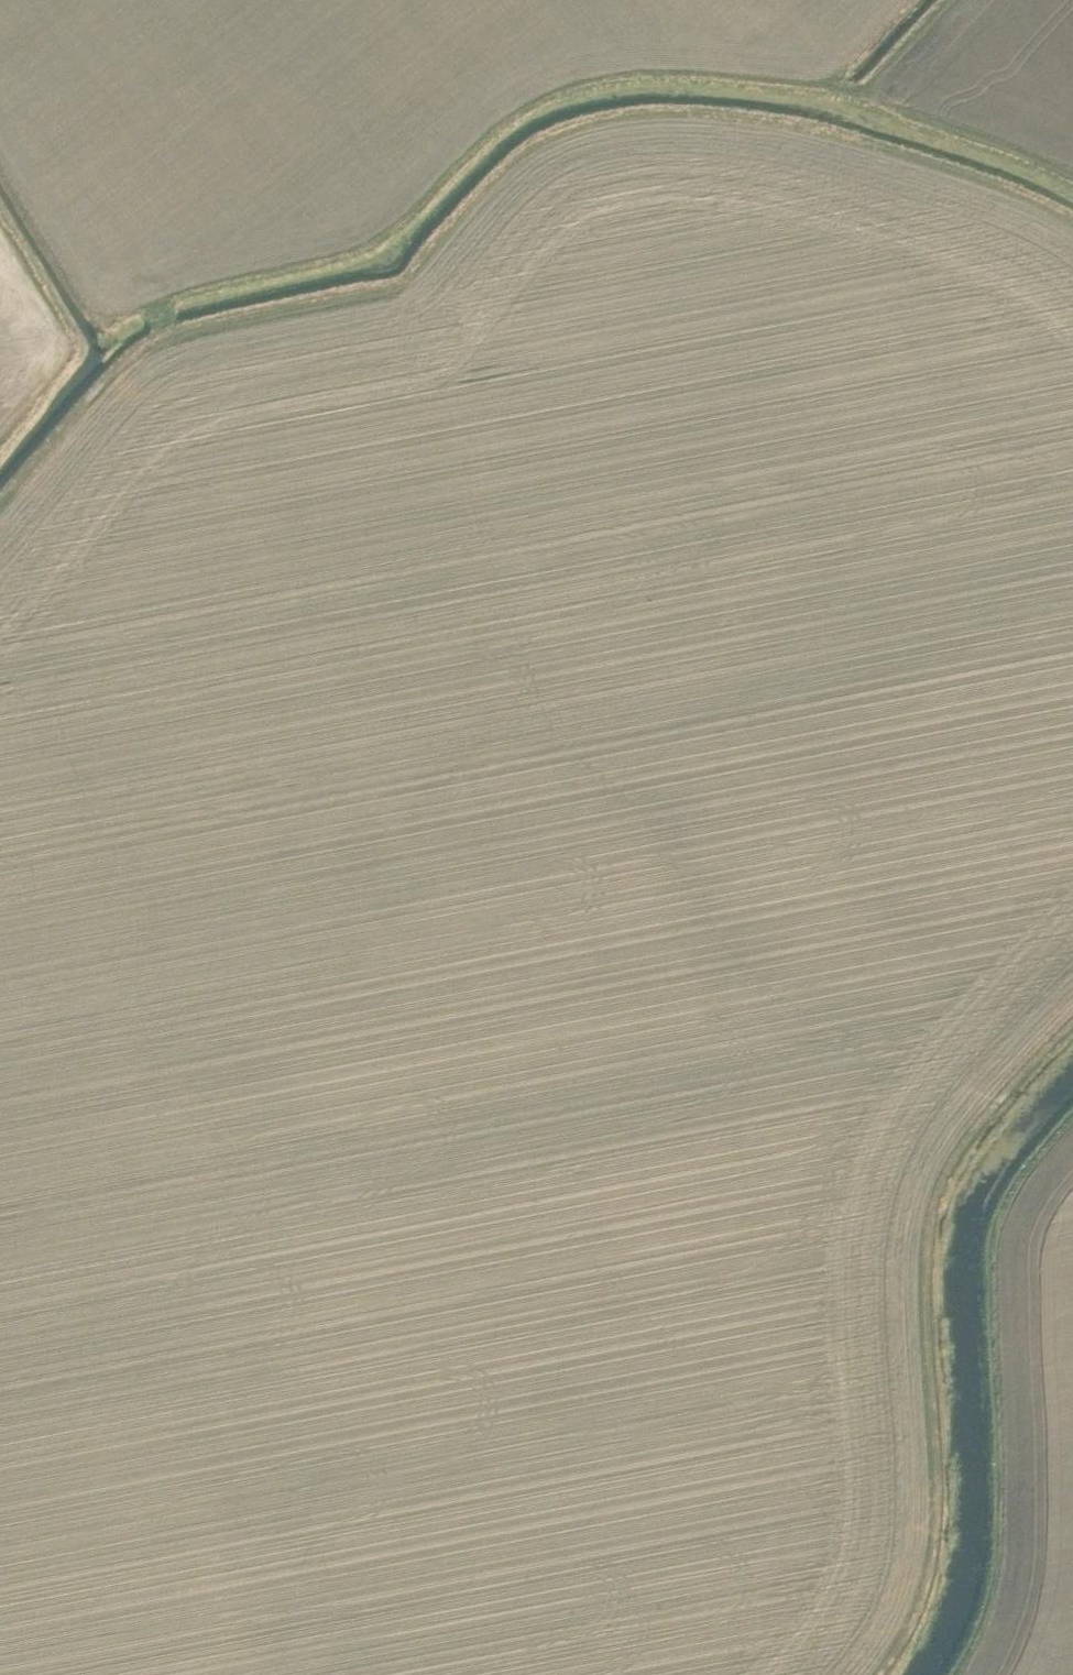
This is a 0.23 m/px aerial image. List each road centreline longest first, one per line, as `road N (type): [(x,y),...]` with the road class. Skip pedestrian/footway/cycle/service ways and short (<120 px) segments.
road 1 (track): [(965,1674),(997,1600),(1008,1543),(1001,1245),(1009,1215),(1072,1128)]

